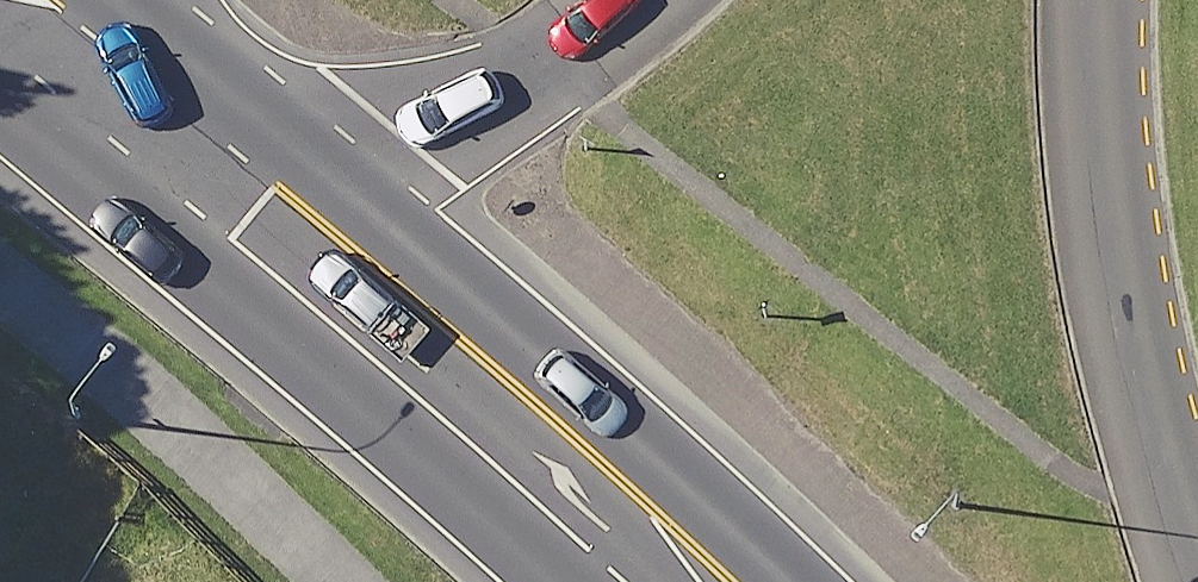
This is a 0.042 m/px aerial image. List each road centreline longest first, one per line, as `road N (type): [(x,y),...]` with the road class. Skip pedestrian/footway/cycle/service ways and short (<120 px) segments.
road 1 (primary): [(296,205),(727,581)]
road 2 (secondary): [(1098,0),(1156,391),(1197,514)]
road 3 (secondary): [(638,0),(592,41),(413,131),(296,205)]
road 4 (primary): [(127,69),(296,205)]

